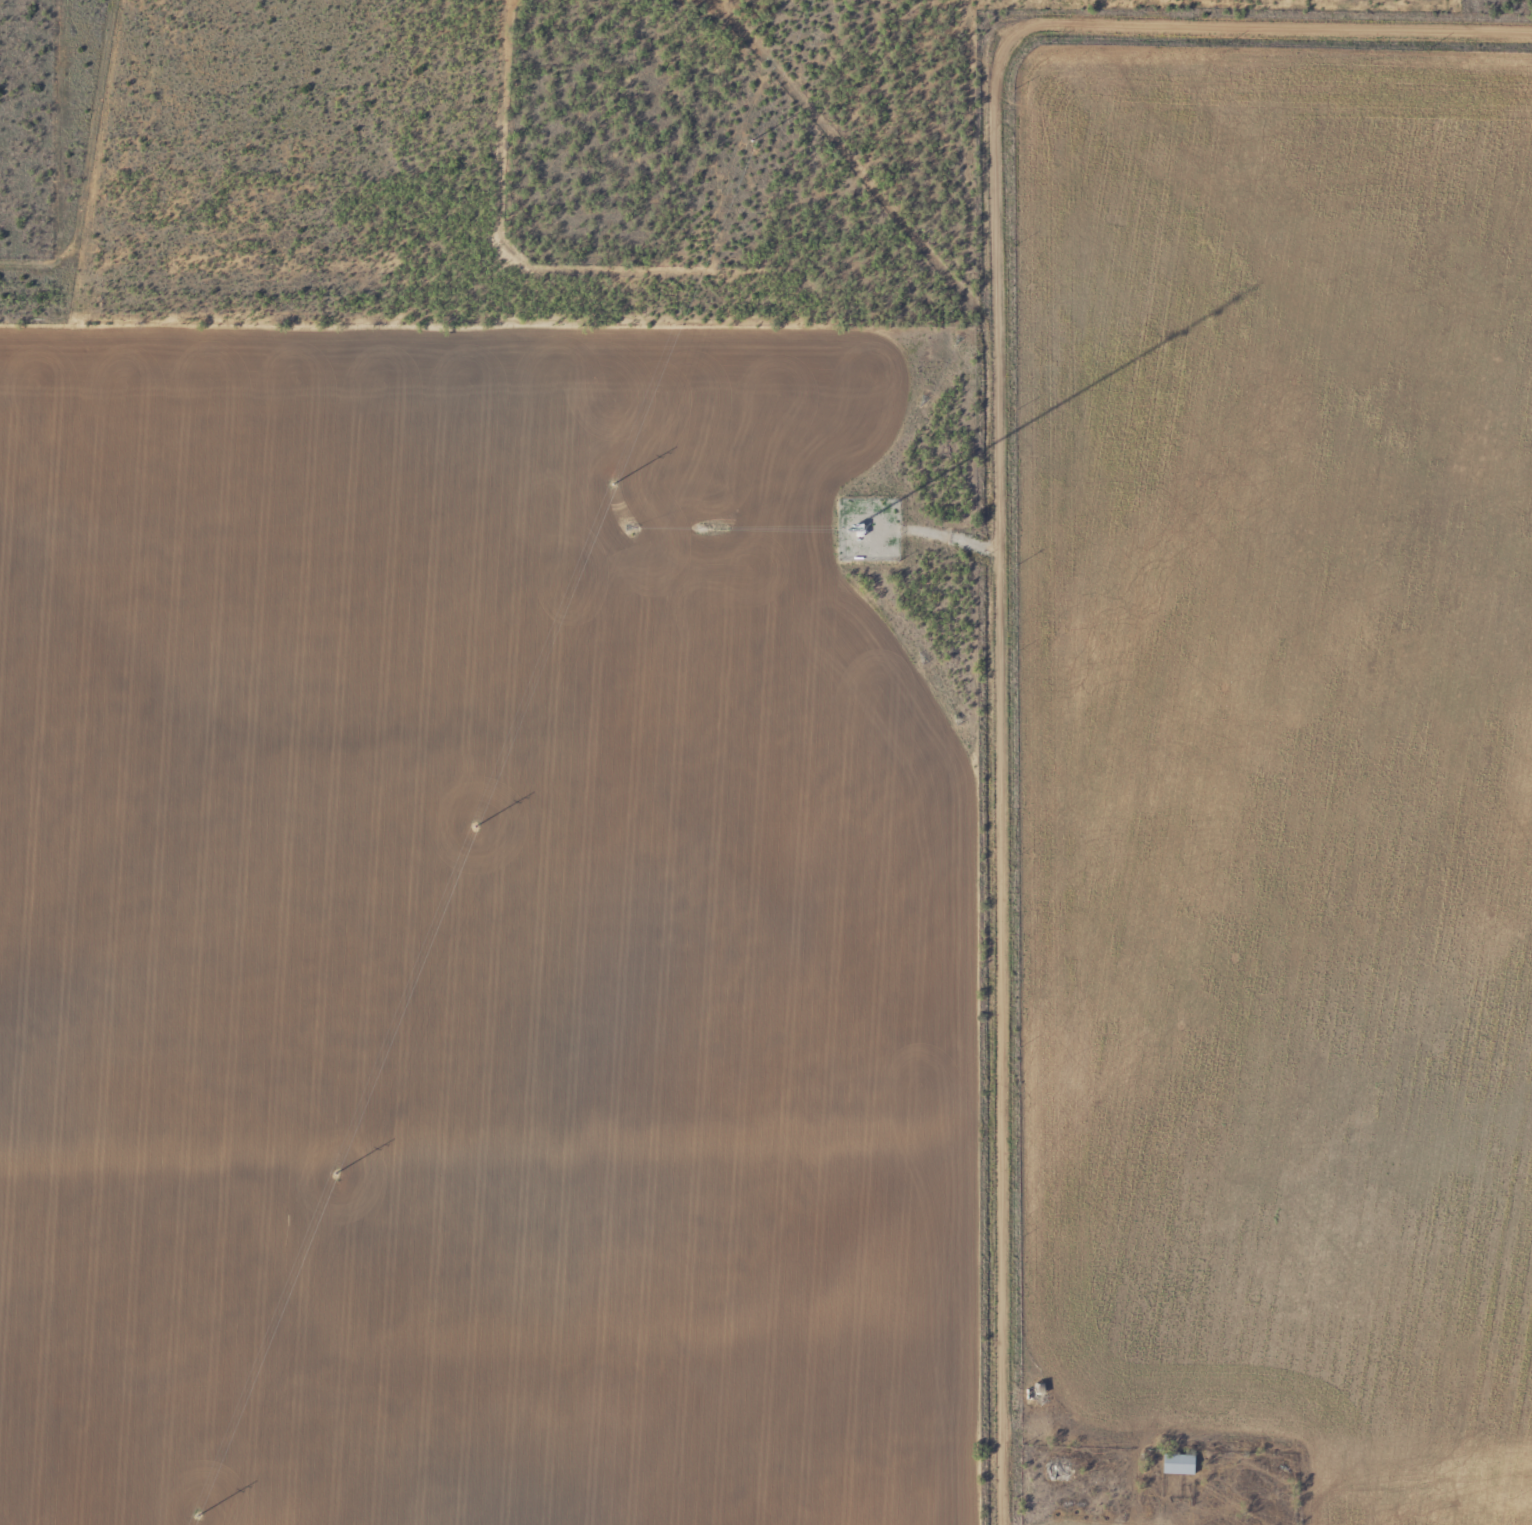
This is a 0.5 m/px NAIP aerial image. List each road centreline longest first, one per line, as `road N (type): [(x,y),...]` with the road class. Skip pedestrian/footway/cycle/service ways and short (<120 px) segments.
road 1 (residential): [(989,1524),(986,98),(1063,41),(1531,44)]

